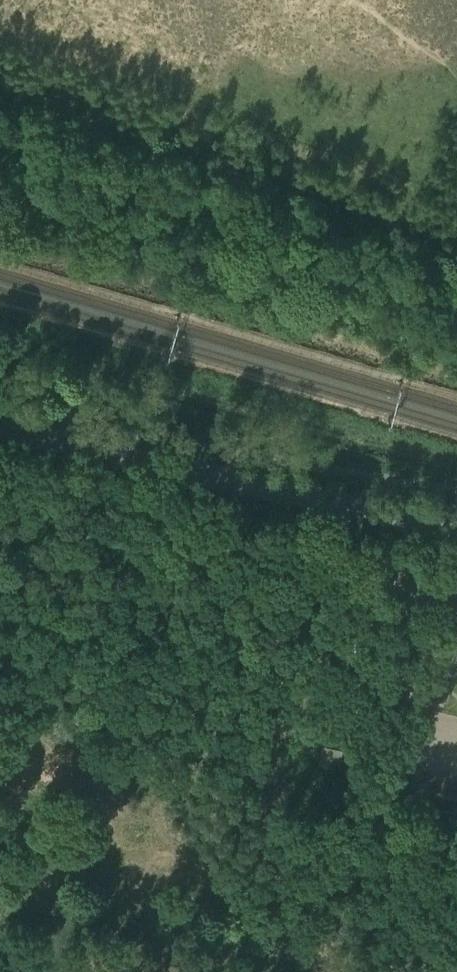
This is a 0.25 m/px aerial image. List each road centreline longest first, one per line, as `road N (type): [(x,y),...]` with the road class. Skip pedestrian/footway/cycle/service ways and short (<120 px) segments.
road 1 (secondary): [(456,530),(0,426)]

